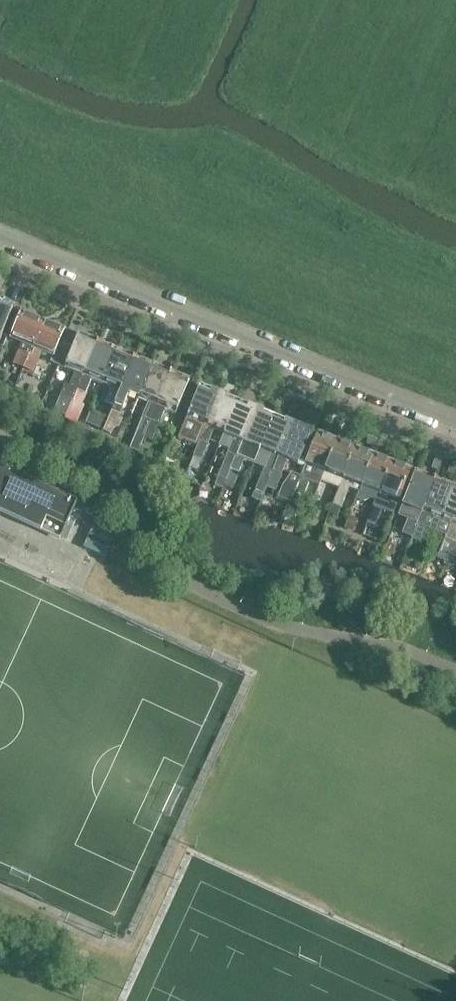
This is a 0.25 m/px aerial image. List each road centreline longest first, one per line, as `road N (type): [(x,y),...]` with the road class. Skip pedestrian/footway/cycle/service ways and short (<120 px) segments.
road 1 (residential): [(455,422),(0,233)]

